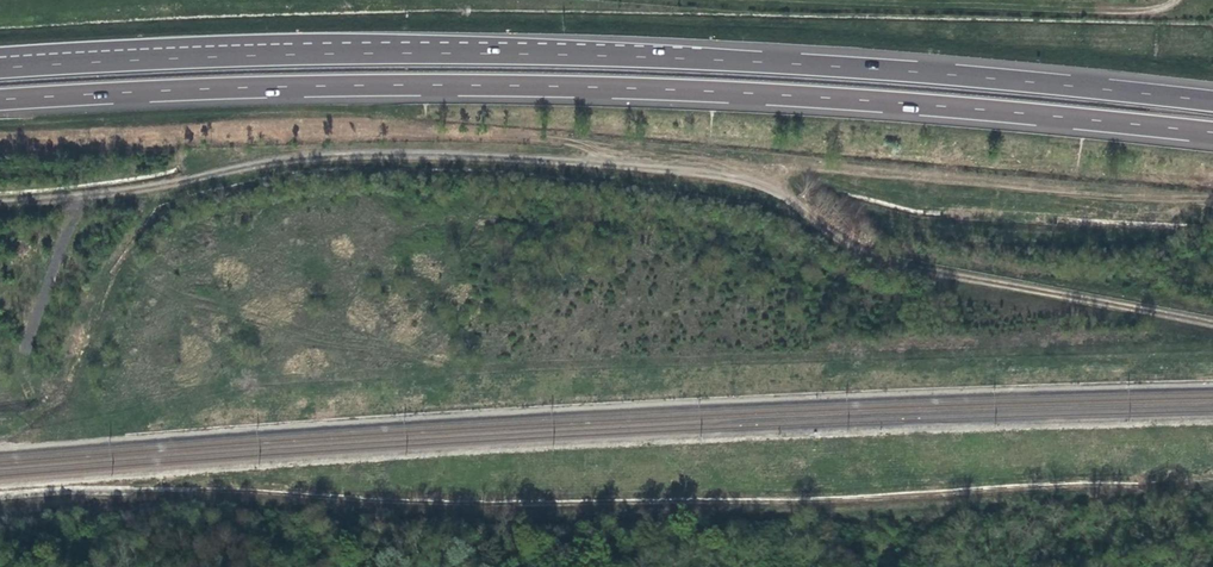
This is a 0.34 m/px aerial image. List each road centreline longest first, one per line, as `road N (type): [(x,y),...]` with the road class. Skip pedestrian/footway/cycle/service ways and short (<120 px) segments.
road 1 (motorway): [(1212,102),(825,66),(627,58),(427,53),(0,69)]
road 2 (motorway): [(0,100),(427,85),(645,89),(1212,133)]
road 3 (track): [(888,0),(1166,11),(1185,0)]

